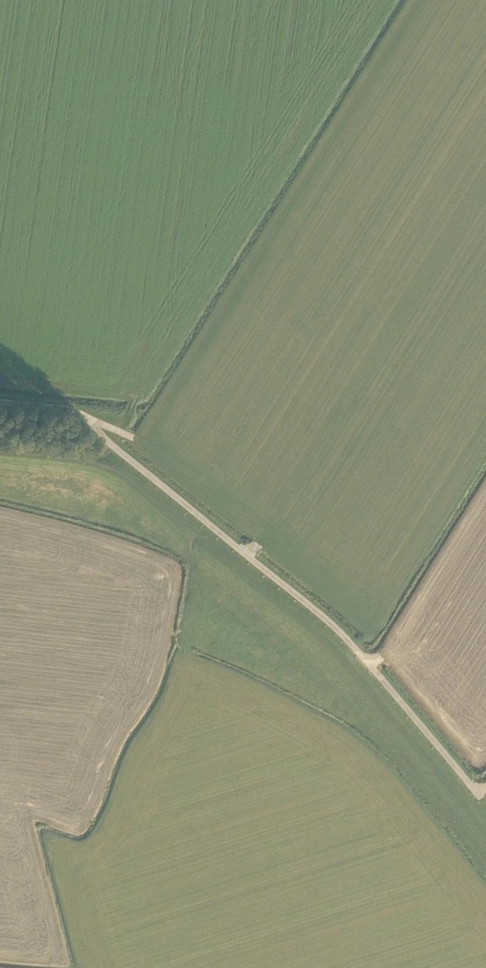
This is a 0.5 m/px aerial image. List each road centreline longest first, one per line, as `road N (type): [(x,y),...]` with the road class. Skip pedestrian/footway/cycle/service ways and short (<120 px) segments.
road 1 (track): [(0,401),(86,416),(350,640),(477,792),(485,788)]

